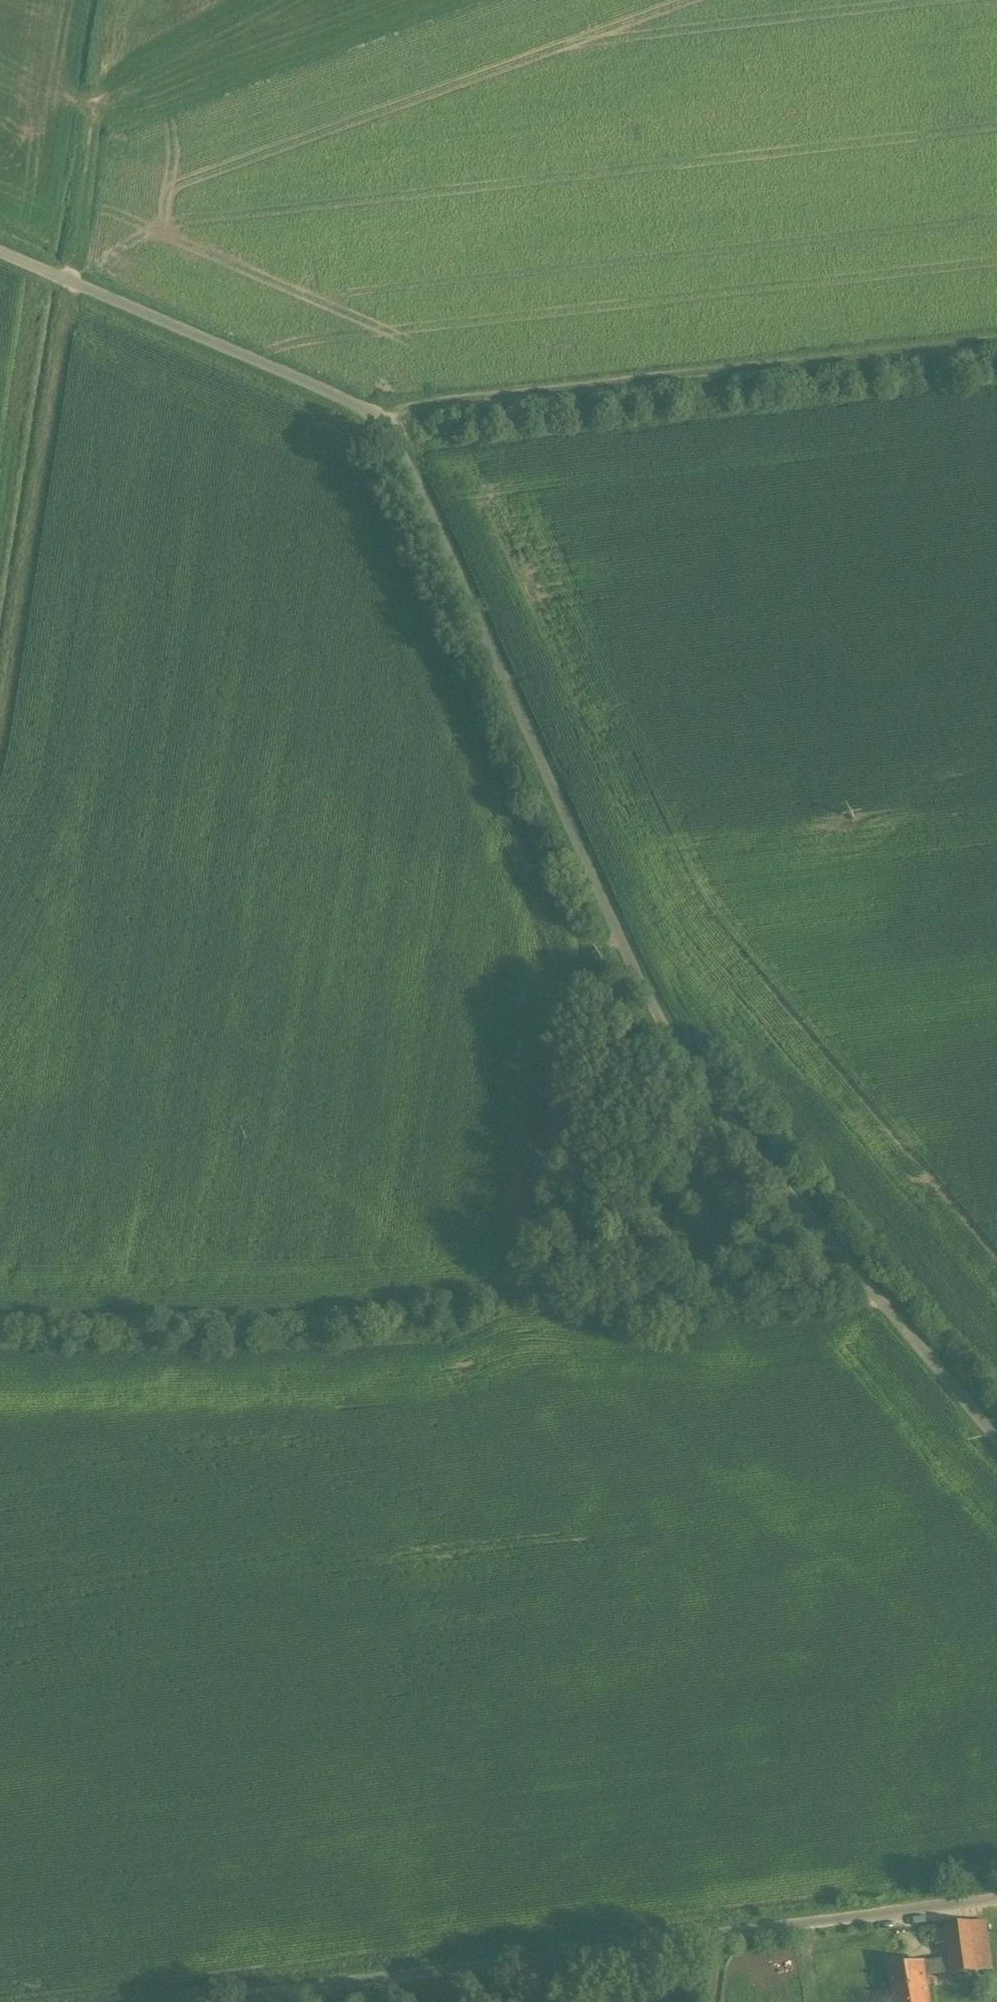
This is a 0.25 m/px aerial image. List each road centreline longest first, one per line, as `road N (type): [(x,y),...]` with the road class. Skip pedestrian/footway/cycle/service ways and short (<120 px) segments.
road 1 (unclassified): [(0,254),(292,376),(379,422),(427,504),(608,904),(695,1052),(740,1118),(996,1427)]
road 2 (unclassified): [(242,2001),(996,1898)]

